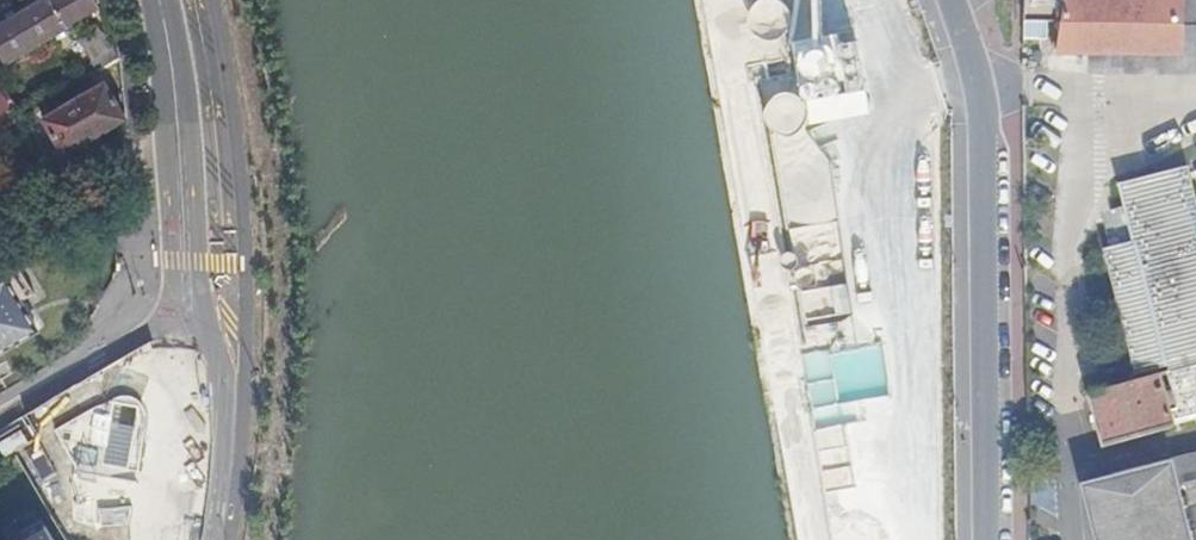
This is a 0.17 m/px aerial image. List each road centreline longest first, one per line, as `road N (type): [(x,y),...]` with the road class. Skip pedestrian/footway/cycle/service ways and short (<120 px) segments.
road 1 (residential): [(985,539),(985,137),(982,93),(949,0)]
road 2 (tertiary): [(159,0),(172,56),(192,306)]
road 3 (tertiary): [(192,306),(219,358),(221,483),(211,539)]
road 4 (residential): [(192,306),(0,426)]

